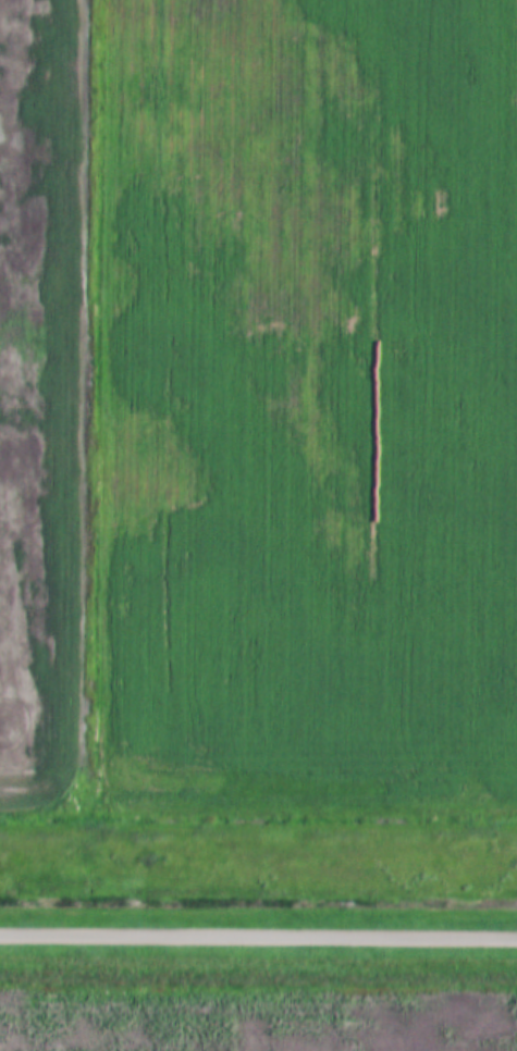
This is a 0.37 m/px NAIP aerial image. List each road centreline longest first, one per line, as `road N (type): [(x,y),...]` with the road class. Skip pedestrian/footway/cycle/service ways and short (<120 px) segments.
road 1 (residential): [(0,937),(516,939)]

